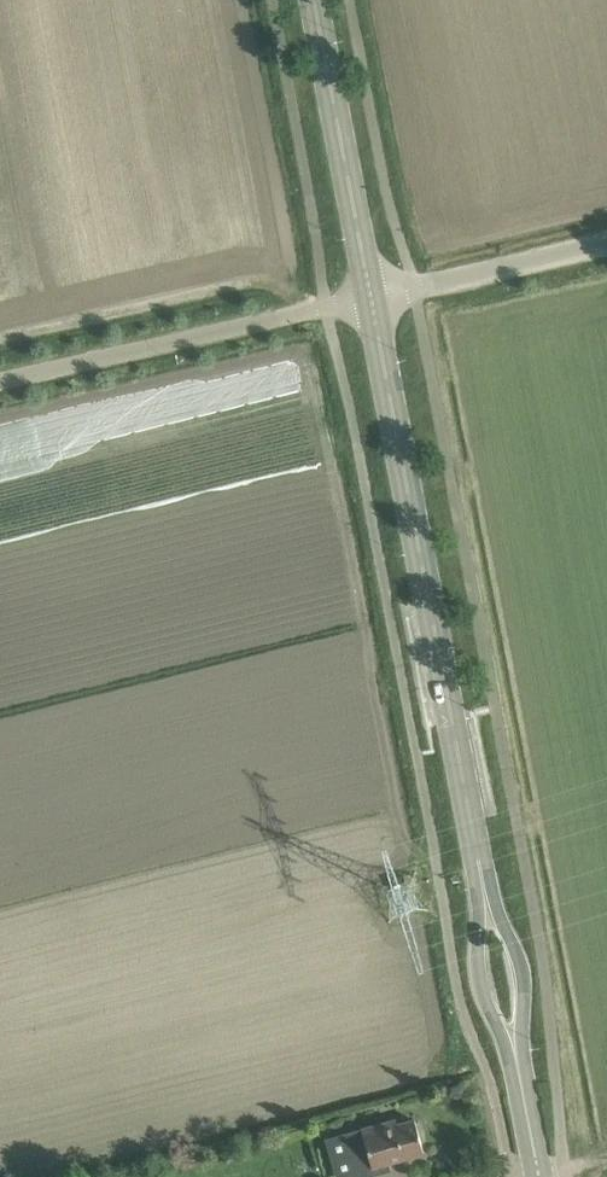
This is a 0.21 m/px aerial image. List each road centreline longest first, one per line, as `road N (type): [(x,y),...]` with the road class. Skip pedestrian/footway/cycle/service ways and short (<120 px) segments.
road 1 (tertiary): [(483,902),(371,296)]
road 2 (unclassified): [(0,380),(371,296)]
road 3 (tertiary): [(371,296),(315,0)]
road 4 (unclassified): [(371,296),(606,239)]
road 5 (tertiary): [(516,1056),(525,968),(483,902)]
road 6 (tertiary): [(483,902),(477,979),(516,1056)]
road 7 (tertiary): [(540,1176),(516,1056)]

